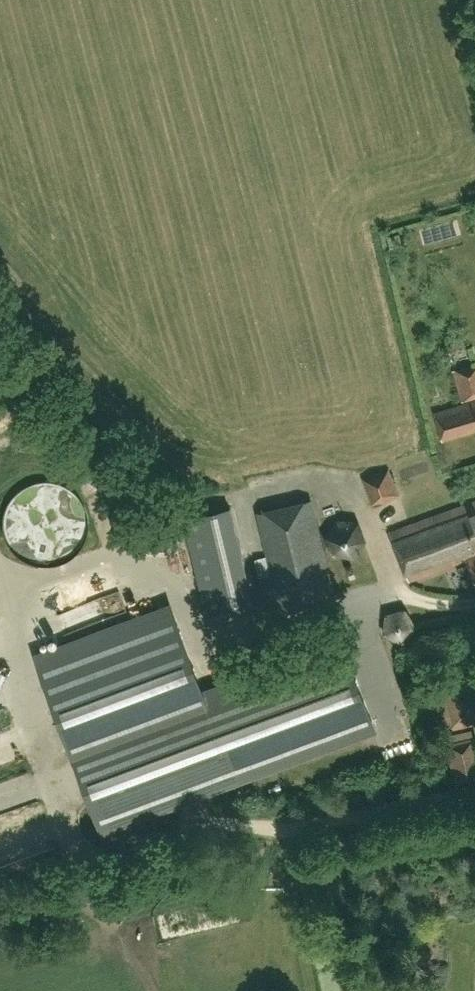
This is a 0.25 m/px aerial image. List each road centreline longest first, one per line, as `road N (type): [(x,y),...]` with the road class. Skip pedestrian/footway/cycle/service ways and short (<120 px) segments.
road 1 (track): [(0,588),(73,832)]

